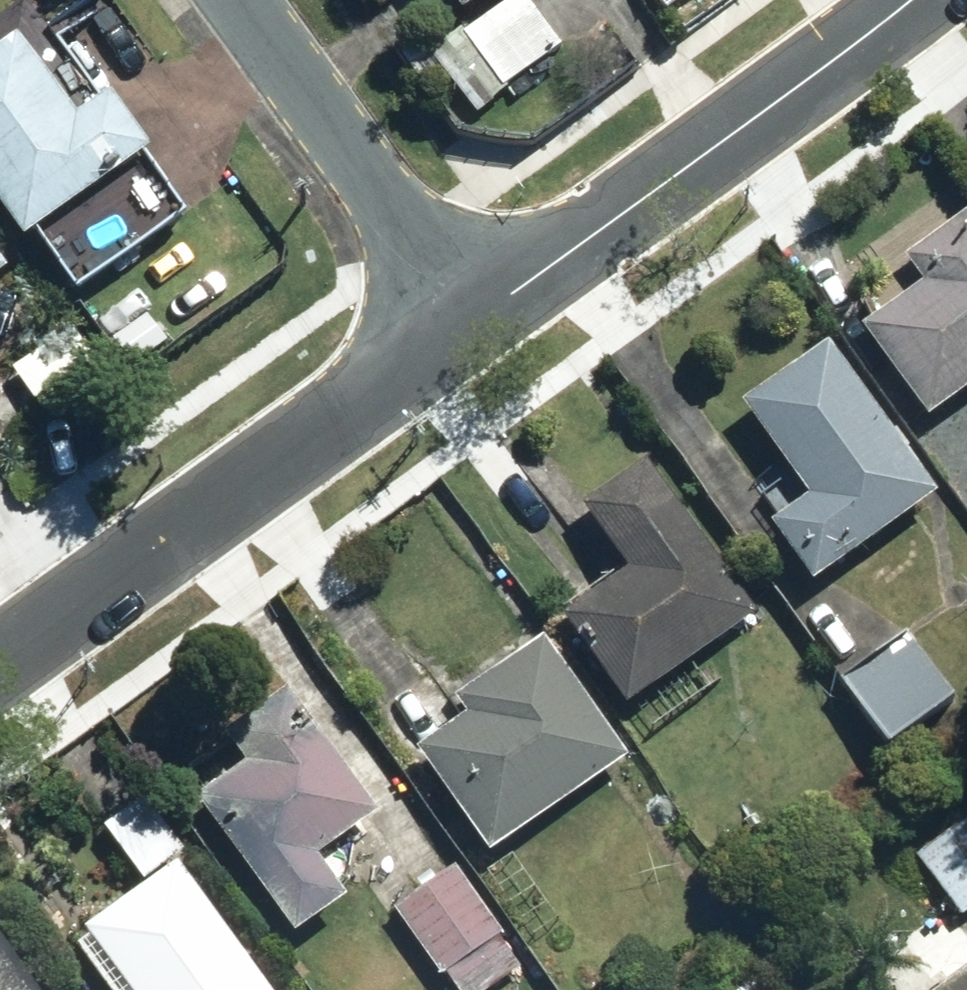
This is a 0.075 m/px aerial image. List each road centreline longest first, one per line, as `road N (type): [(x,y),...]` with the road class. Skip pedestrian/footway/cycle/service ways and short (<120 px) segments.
road 1 (residential): [(0,661),(479,317)]
road 2 (residential): [(479,317),(915,0)]
road 3 (residential): [(479,317),(245,0)]

